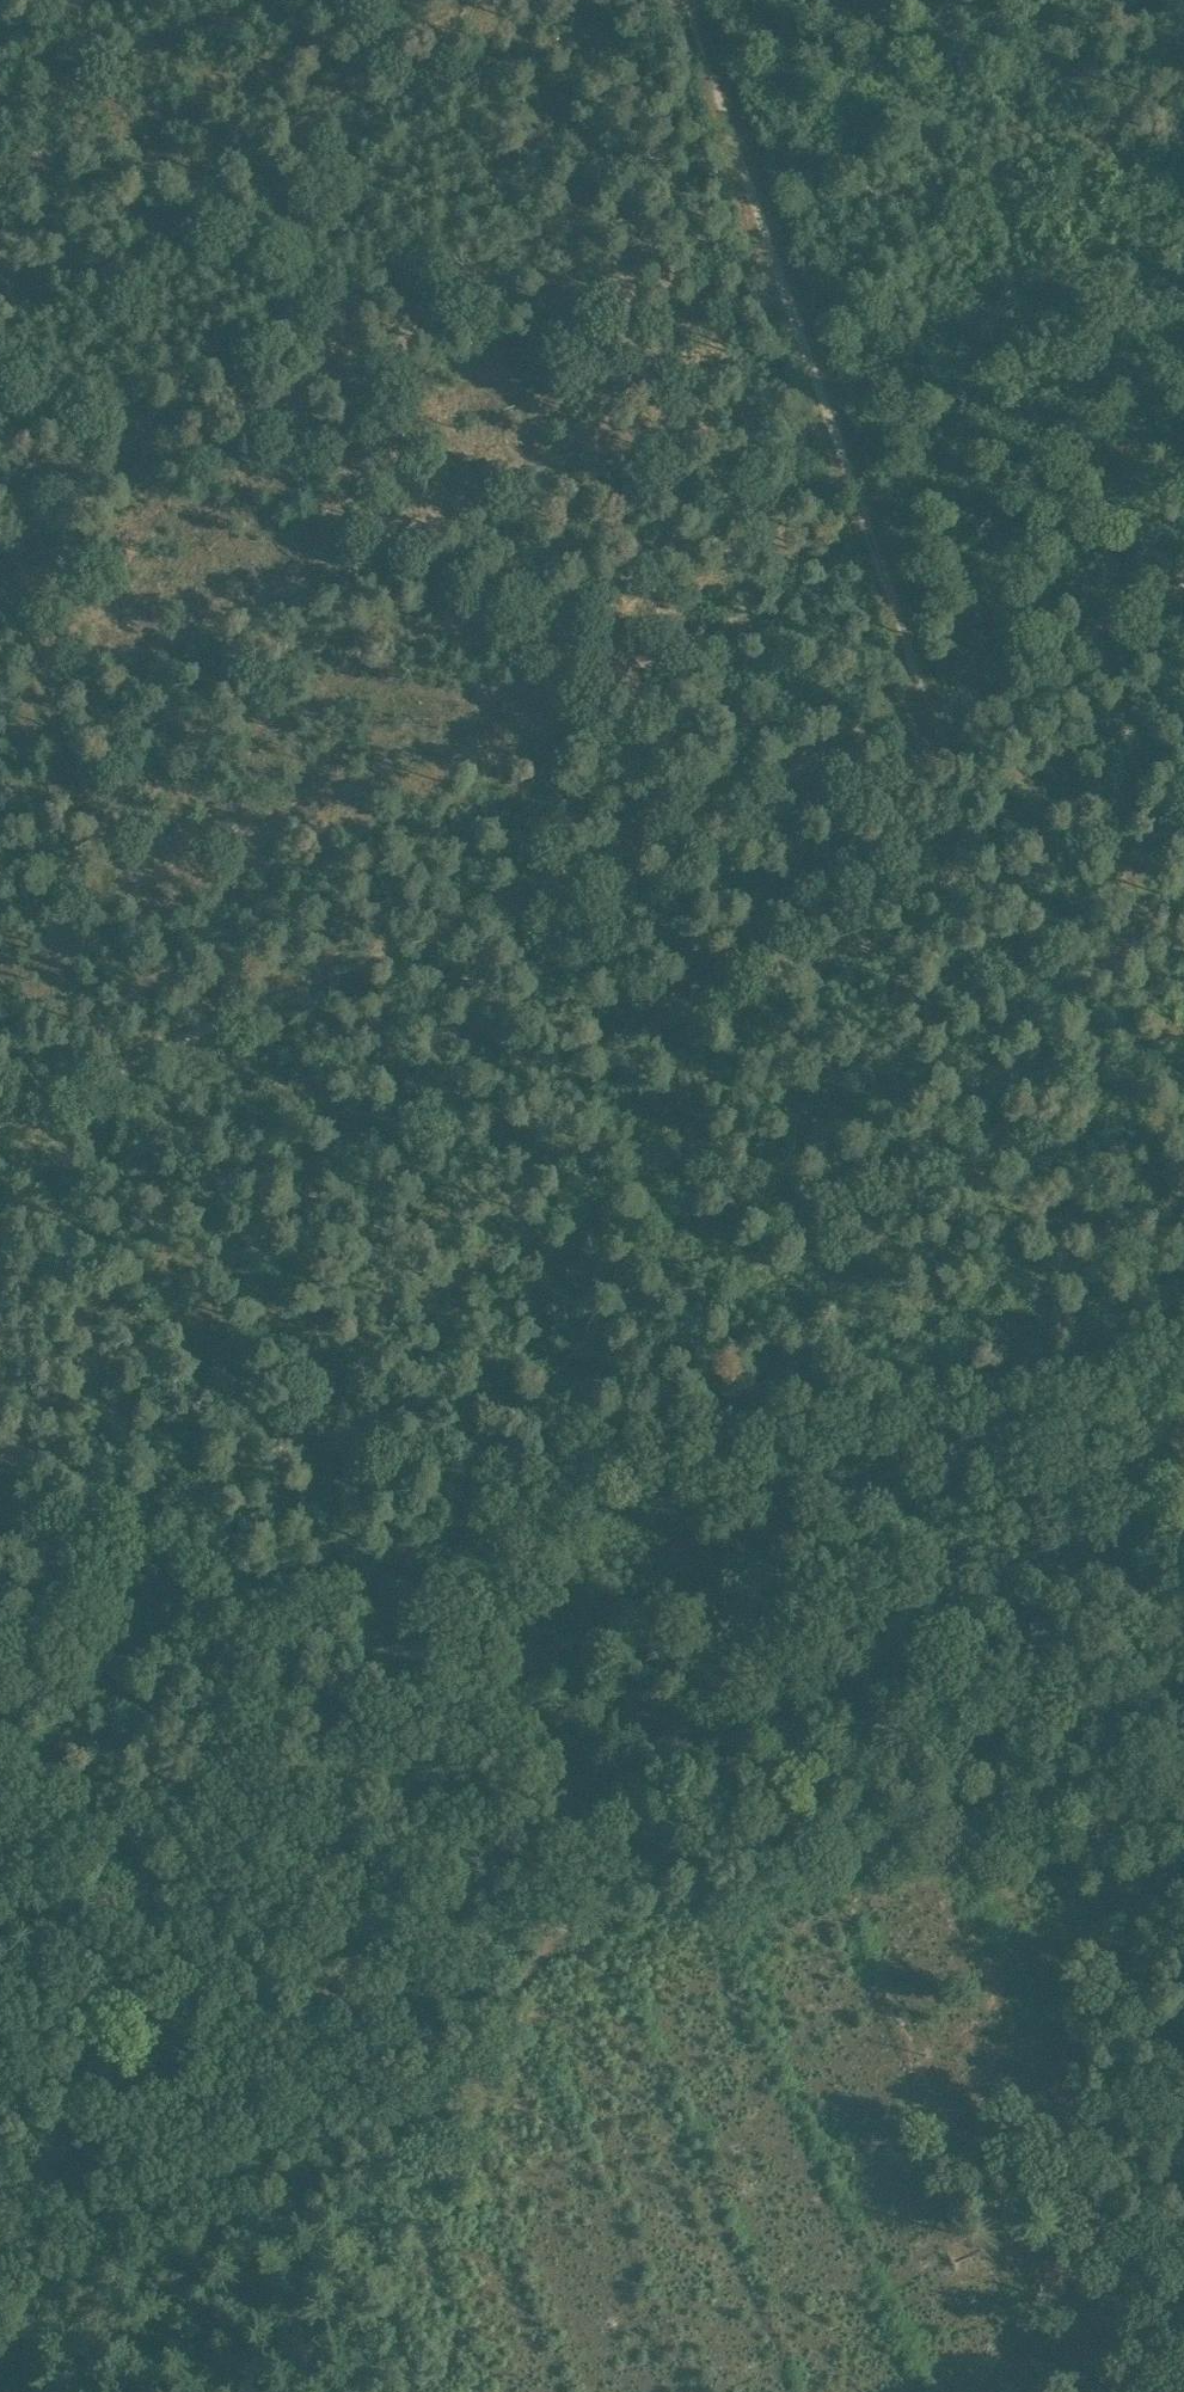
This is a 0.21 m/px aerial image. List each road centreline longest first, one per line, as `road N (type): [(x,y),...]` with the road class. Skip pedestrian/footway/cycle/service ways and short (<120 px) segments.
road 1 (track): [(672,0),(1121,1347)]
road 2 (track): [(1183,582),(0,1124)]
road 3 (track): [(163,1050),(0,550)]

